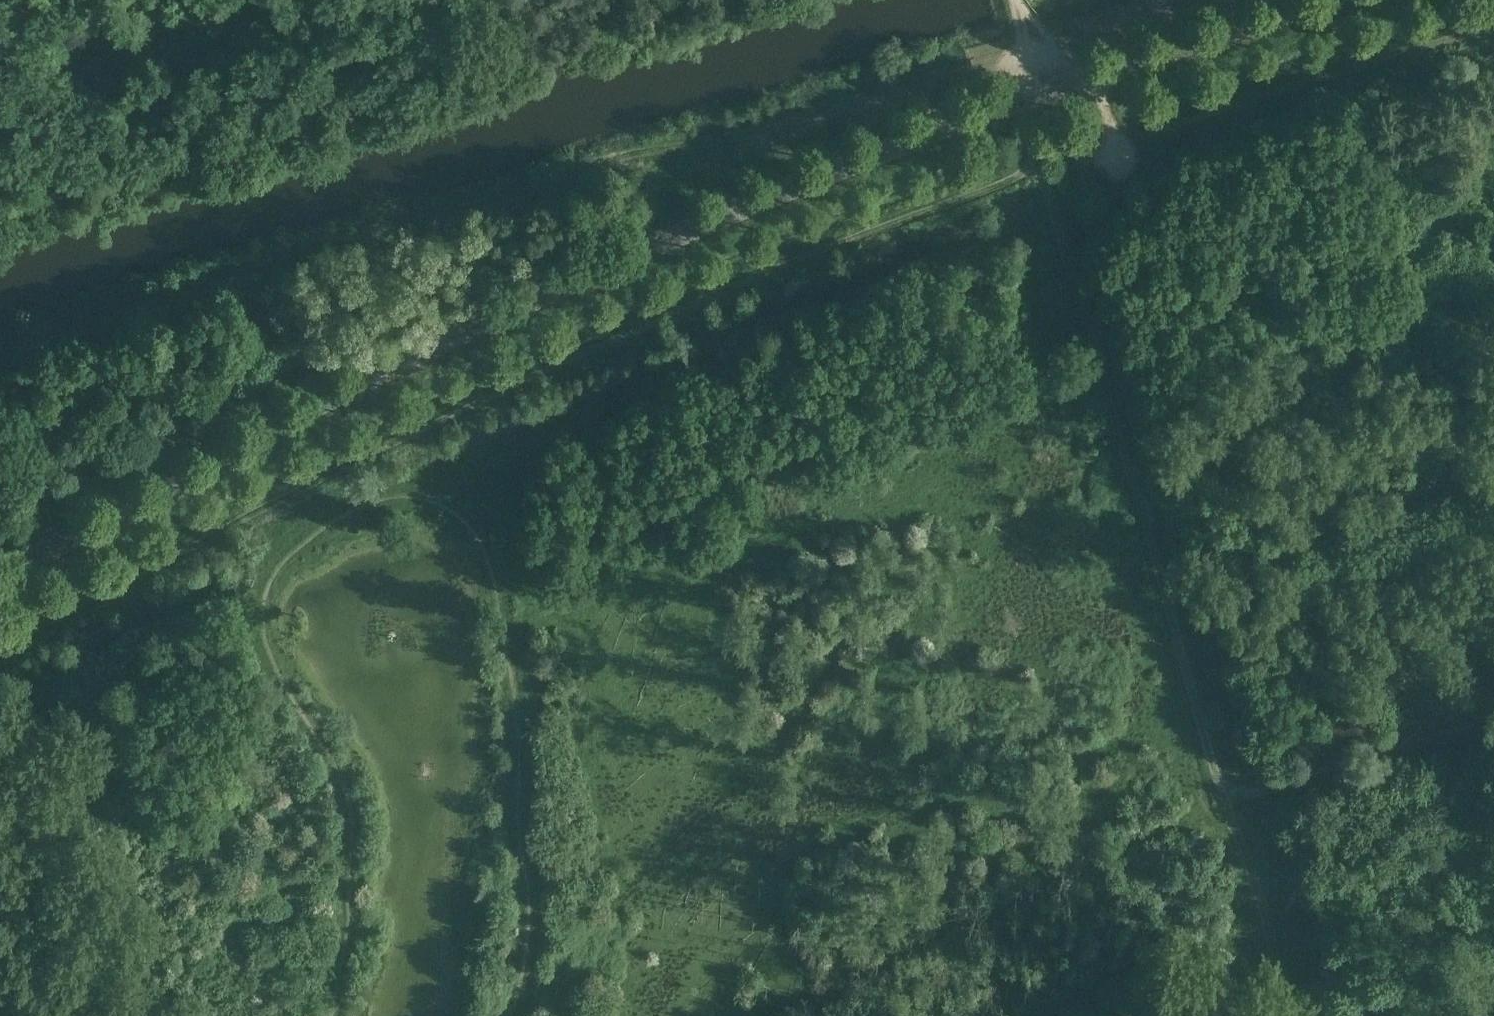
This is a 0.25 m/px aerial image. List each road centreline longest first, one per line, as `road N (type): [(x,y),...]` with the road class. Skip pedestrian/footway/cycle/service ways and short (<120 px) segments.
road 1 (unclassified): [(0,585),(407,360),(632,260),(1040,94),(1344,0)]
road 2 (track): [(1016,103),(1229,812)]

